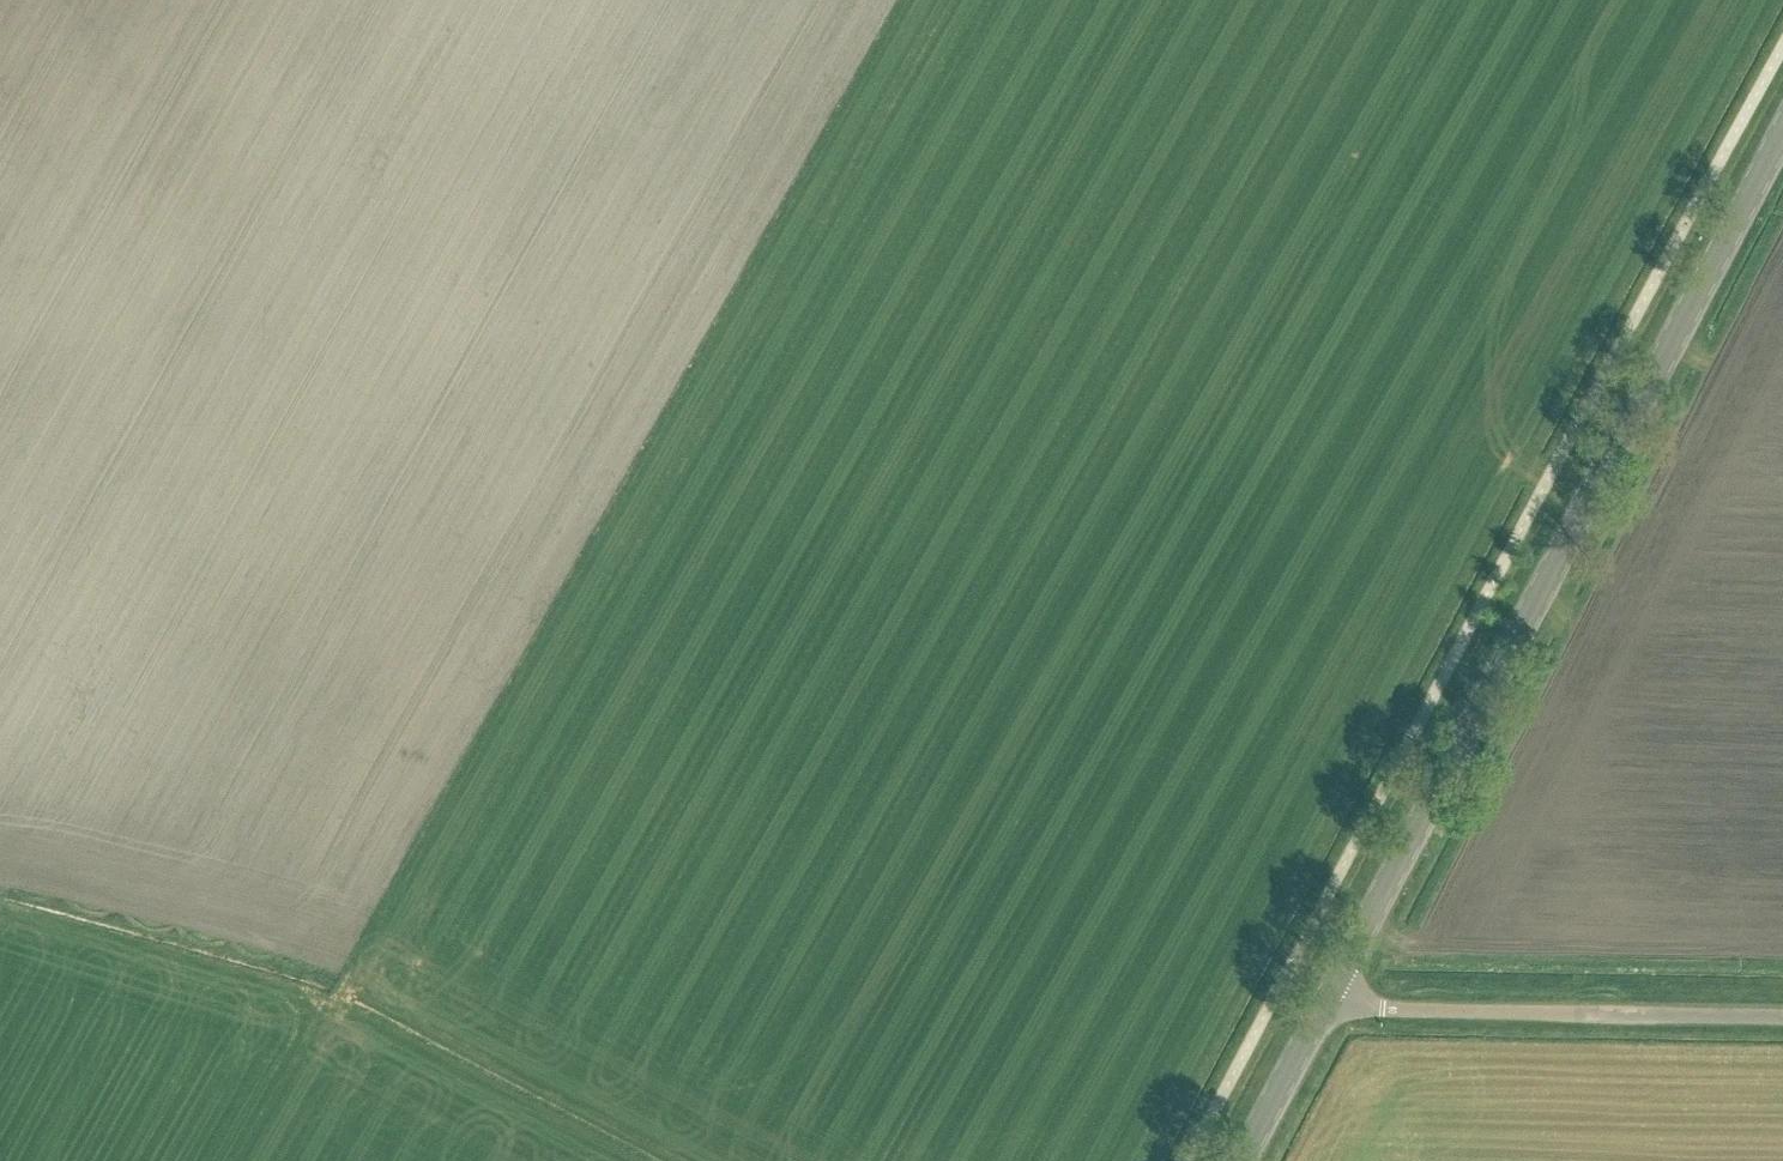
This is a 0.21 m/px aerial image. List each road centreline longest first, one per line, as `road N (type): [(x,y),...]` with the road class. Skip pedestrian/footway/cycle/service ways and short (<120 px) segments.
road 1 (primary): [(1328,989),(1782,128)]
road 2 (unclassified): [(1782,1012),(1383,1004),(1328,989)]
road 3 (primary): [(1238,1160),(1328,989)]

